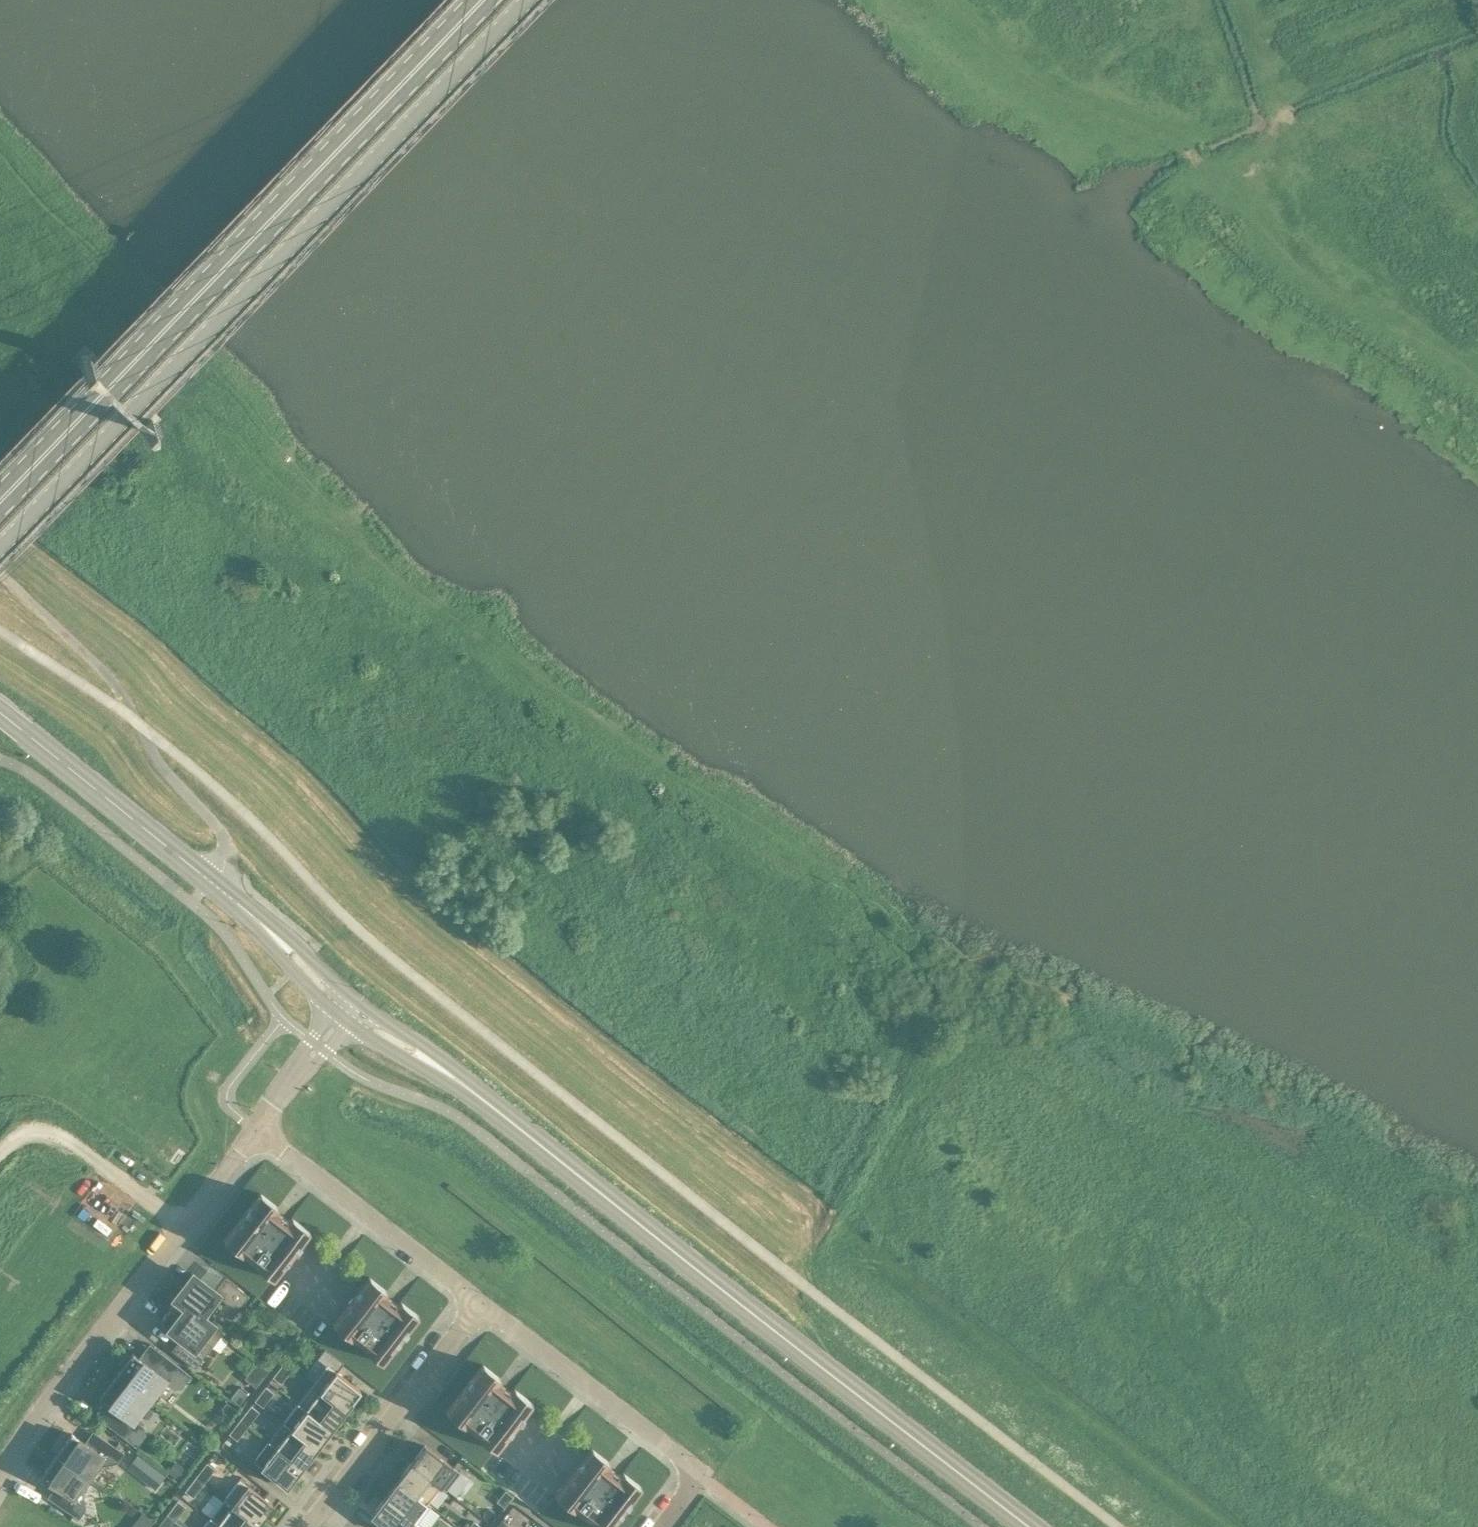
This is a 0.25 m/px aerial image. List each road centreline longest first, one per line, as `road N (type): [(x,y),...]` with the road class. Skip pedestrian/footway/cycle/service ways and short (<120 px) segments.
road 1 (secondary): [(1034,1526),(464,1086),(352,1012)]
road 2 (unclassified): [(0,541),(519,0)]
road 3 (primary): [(0,492),(473,0)]
road 4 (secondary): [(352,1012),(213,882),(0,713)]
road 5 (residential): [(256,1137),(0,1476)]
road 6 (residential): [(661,1526),(697,1479),(482,1310)]
road 7 (residential): [(482,1310),(256,1137)]
road 8 (residential): [(313,1526),(482,1310)]

